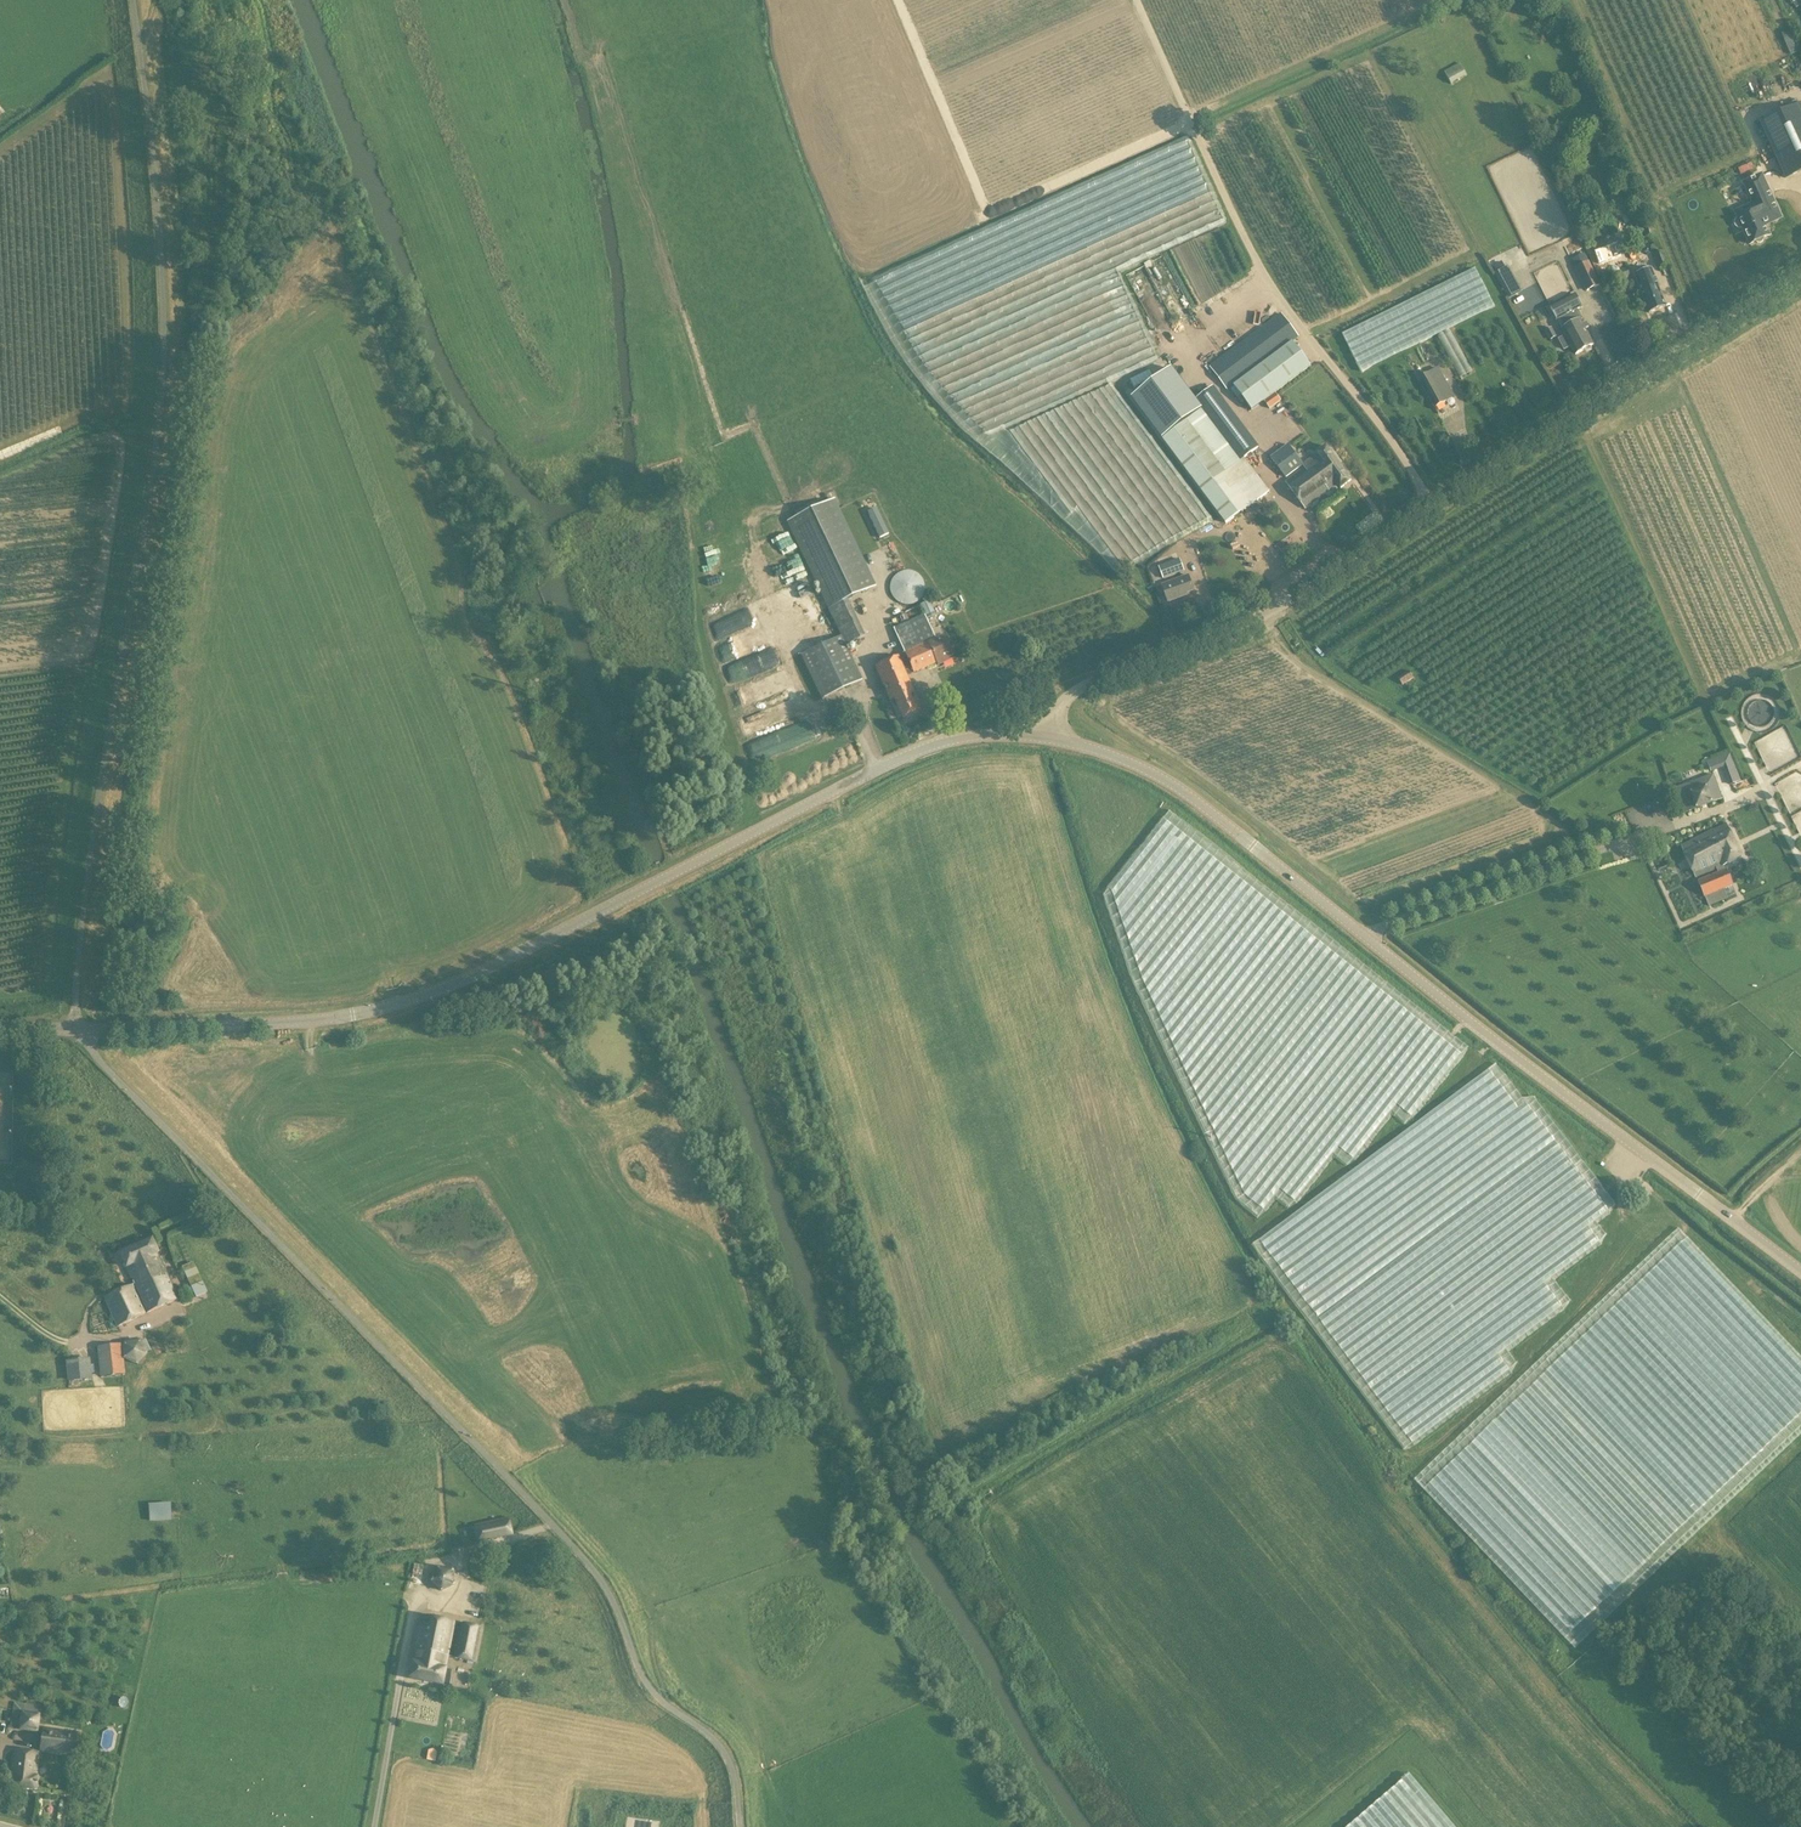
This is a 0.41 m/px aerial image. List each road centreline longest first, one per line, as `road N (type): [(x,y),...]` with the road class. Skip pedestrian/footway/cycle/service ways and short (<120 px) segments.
road 1 (residential): [(78,1027),(597,1578),(621,1616),(640,1675),(671,1709),(708,1732),(728,1761),(737,1826)]
road 2 (residential): [(127,0),(154,197),(161,375),(98,785),(78,1027)]
road 3 (tertiary): [(78,1027),(314,1021),(407,1002),(900,759),(937,744),(1049,737)]
road 4 (unclassified): [(1424,511),(1381,430),(1262,284),(1134,0)]
road 5 (tertiary): [(1350,938),(1800,1292)]
road 6 (unclassified): [(1049,737),(1074,692),(1276,611),(1424,511)]
road 7 (unclassified): [(1350,938),(1767,791)]
road 8 (unclassified): [(1424,511),(1800,282)]
road 9 (tertiary): [(1049,737),(1155,773),(1208,808),(1350,938)]

